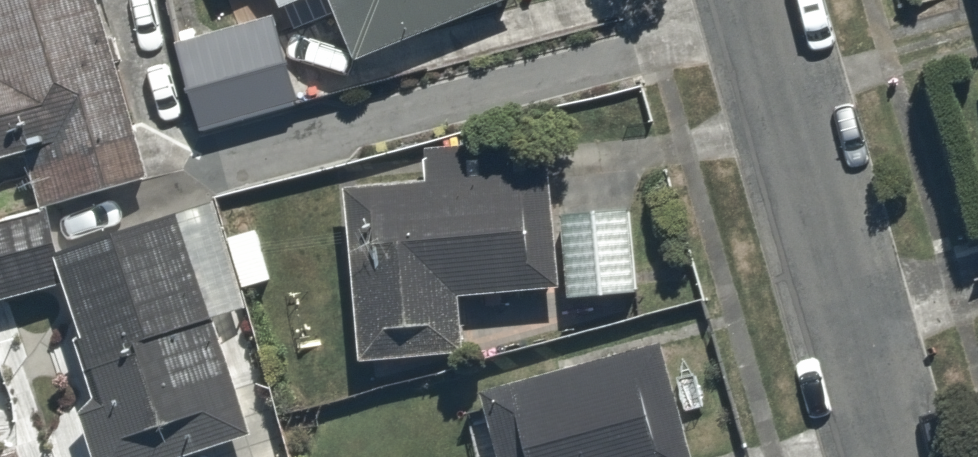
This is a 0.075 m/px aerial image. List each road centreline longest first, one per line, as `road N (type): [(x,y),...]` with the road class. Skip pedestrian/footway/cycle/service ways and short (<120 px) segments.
road 1 (residential): [(894,456),(763,0)]

